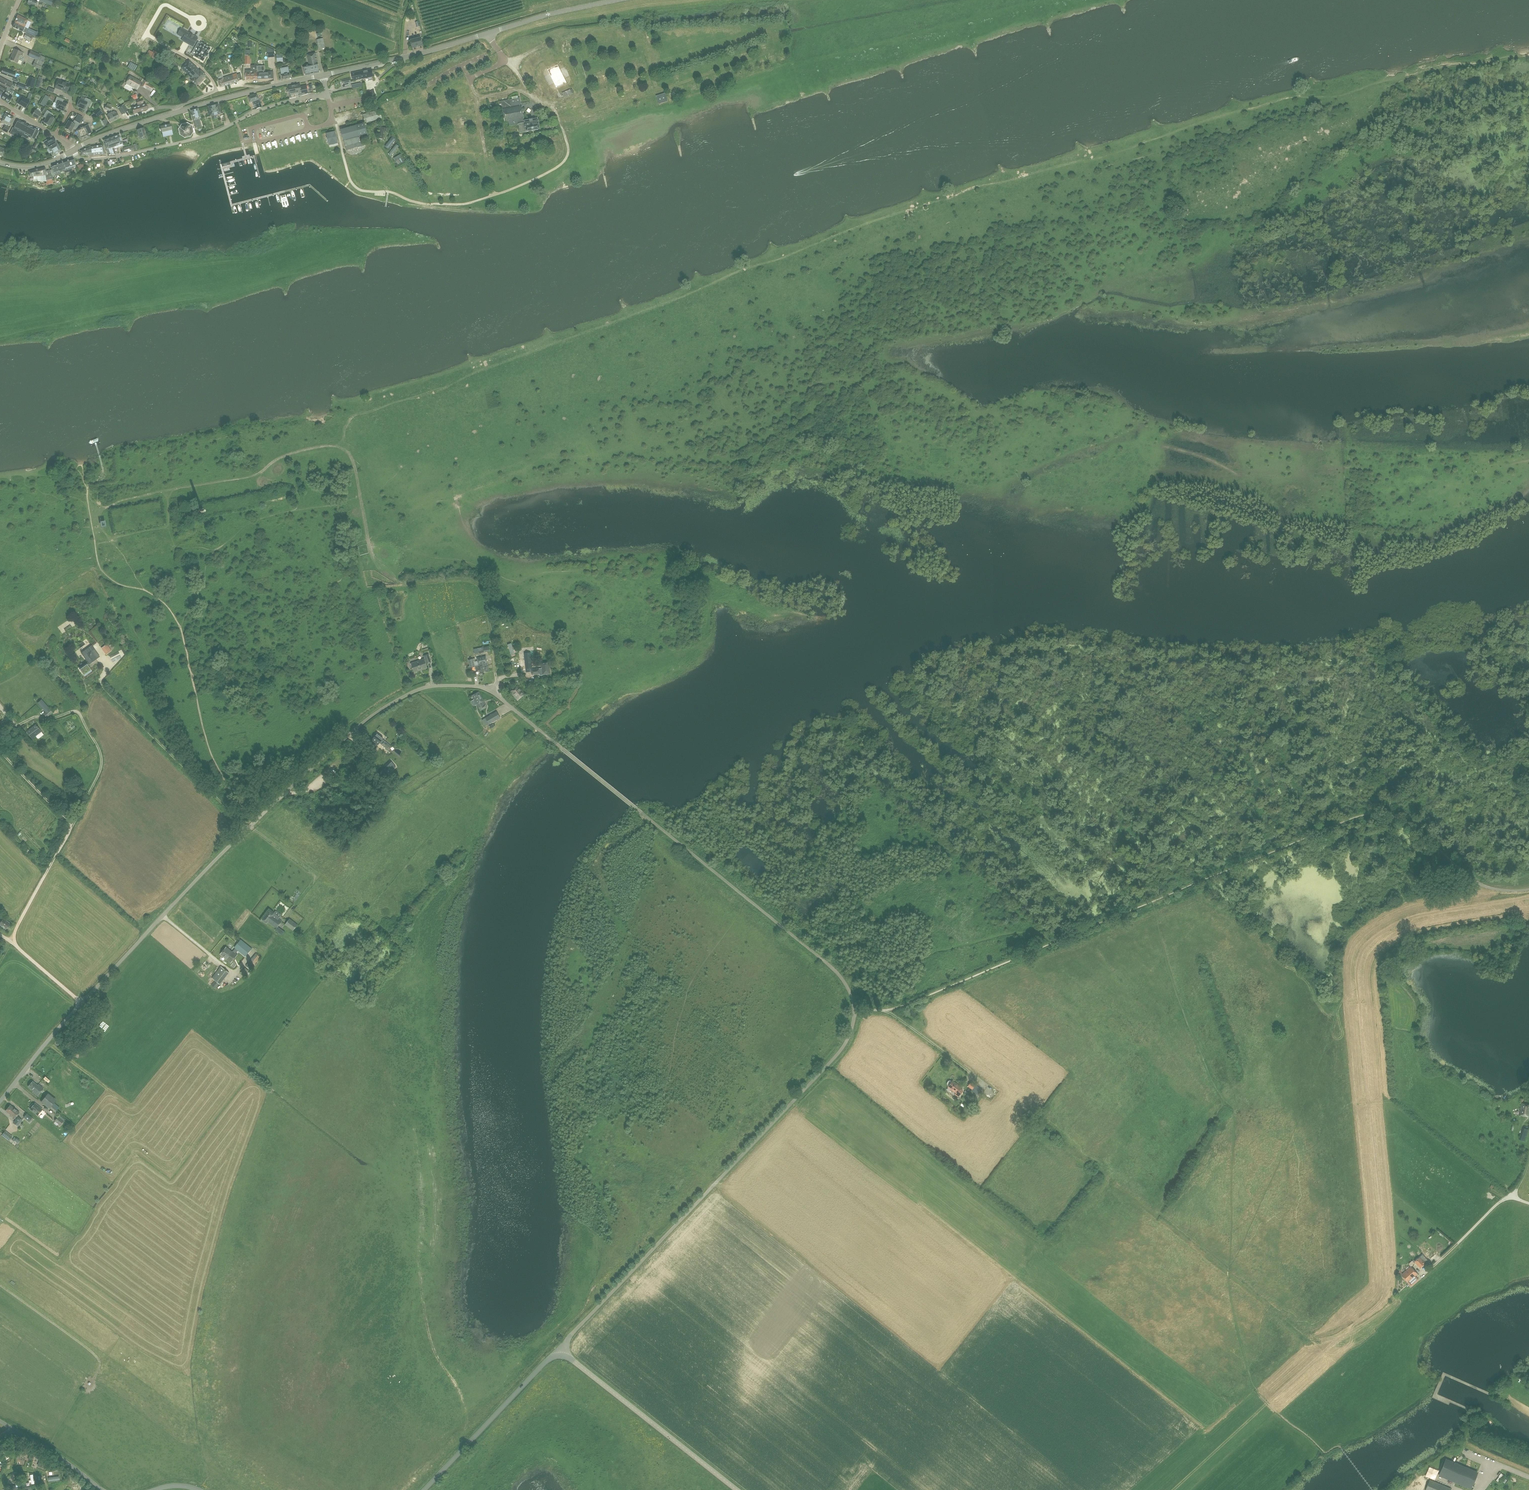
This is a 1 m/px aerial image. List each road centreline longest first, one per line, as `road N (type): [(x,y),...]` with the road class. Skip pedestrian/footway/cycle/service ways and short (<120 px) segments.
road 1 (unclassified): [(560,1355),(833,1059),(856,1012)]
road 2 (track): [(0,736),(78,711),(101,756),(14,933),(14,944),(82,1002)]
road 3 (unclassified): [(0,1103),(76,1008),(256,821)]
road 4 (unclassified): [(556,743),(491,691),(423,688),(354,731),(256,821)]
road 5 (tertiary): [(323,75),(613,0)]
road 6 (track): [(1382,1311),(1346,1334),(1313,1339),(1154,1215)]
road 7 (residential): [(73,150),(86,159),(135,153),(327,93)]
road 8 (track): [(249,828),(103,688),(108,667)]
road 9 (unclassified): [(738,1489),(560,1355)]
road 10 (unclassified): [(560,1355),(424,1489)]
road 11 (track): [(498,695),(478,582),(408,582)]
road 12 (track): [(655,69),(665,89),(772,50),(771,32),(754,35)]
road 13 (unclassified): [(992,1091),(885,1010),(856,1012)]
road 14 (track): [(209,487),(253,476),(307,446),(344,448)]
road 15 (track): [(655,69),(646,42),(626,25),(544,45)]
road 16 (track): [(287,917),(316,877),(251,826)]
road 17 (unclassified): [(102,1489),(0,1421)]

